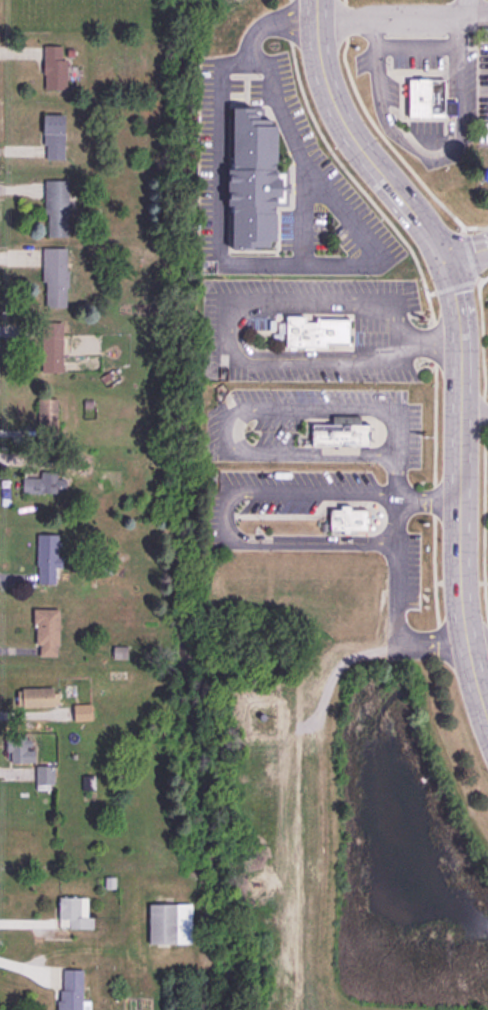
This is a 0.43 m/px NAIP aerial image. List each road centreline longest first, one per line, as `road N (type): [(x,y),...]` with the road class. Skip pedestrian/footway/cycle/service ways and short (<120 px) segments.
road 1 (residential): [(442,263),(460,351),(460,591),(487,720)]
road 2 (tertiary): [(316,0),(321,62),(340,116),(442,263)]

